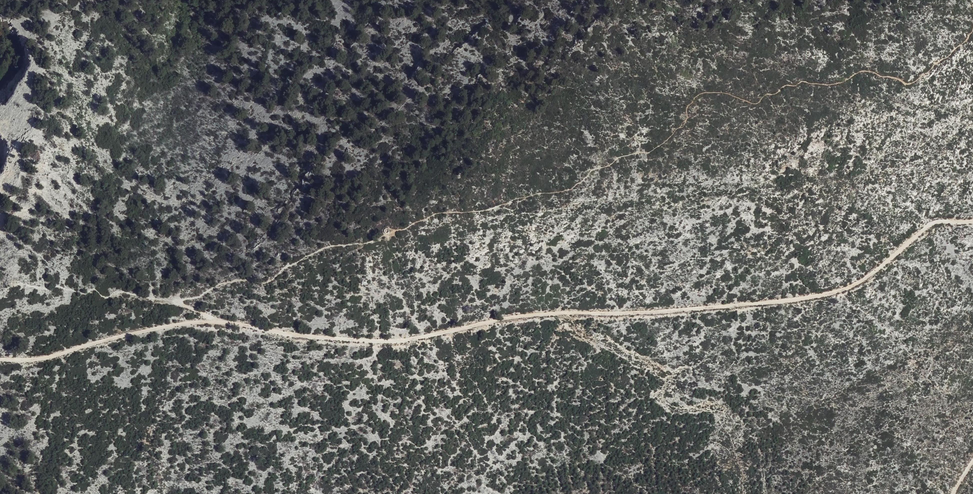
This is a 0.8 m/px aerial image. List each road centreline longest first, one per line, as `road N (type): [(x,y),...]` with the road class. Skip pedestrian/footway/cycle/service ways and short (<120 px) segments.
road 1 (track): [(223,321),(397,341),(531,315),(814,297),(867,278),(938,221),(972,221)]
road 2 (track): [(0,361),(223,321)]

